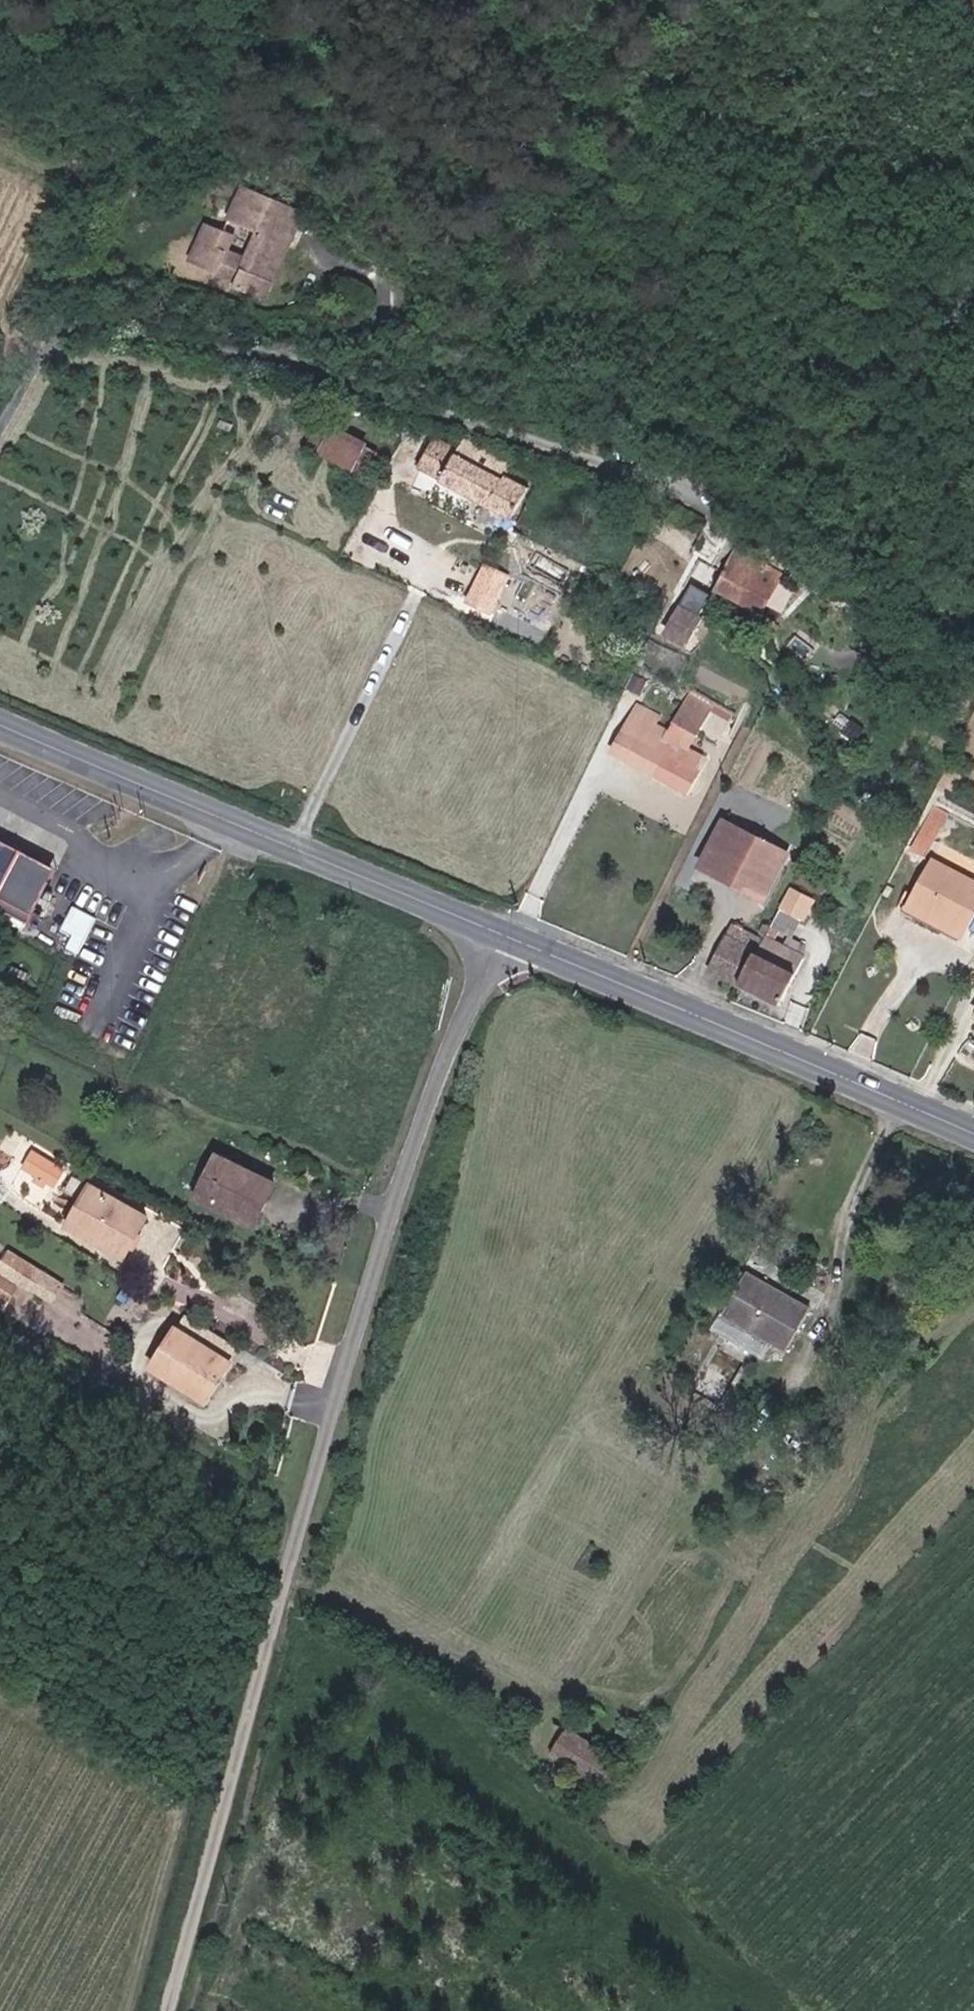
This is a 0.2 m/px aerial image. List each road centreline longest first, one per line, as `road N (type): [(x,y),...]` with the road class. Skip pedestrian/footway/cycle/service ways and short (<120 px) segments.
road 1 (unclassified): [(503,932),(439,1072),(393,1203),(168,2010)]
road 2 (primary): [(0,720),(503,932)]
road 3 (primary): [(503,932),(973,1129)]
road 4 (track): [(973,599),(668,481)]

